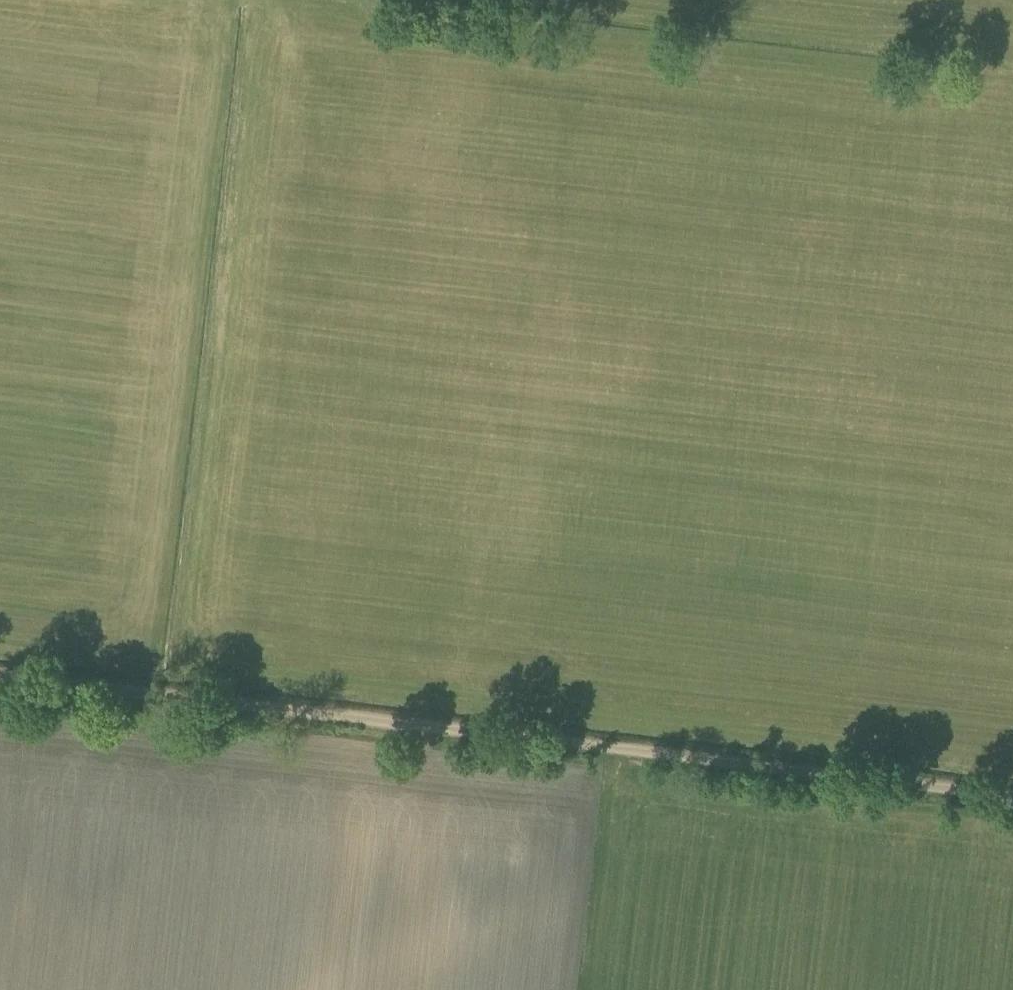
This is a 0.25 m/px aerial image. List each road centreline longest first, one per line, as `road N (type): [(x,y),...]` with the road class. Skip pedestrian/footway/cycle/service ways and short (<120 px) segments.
road 1 (track): [(0,682),(1012,804)]

